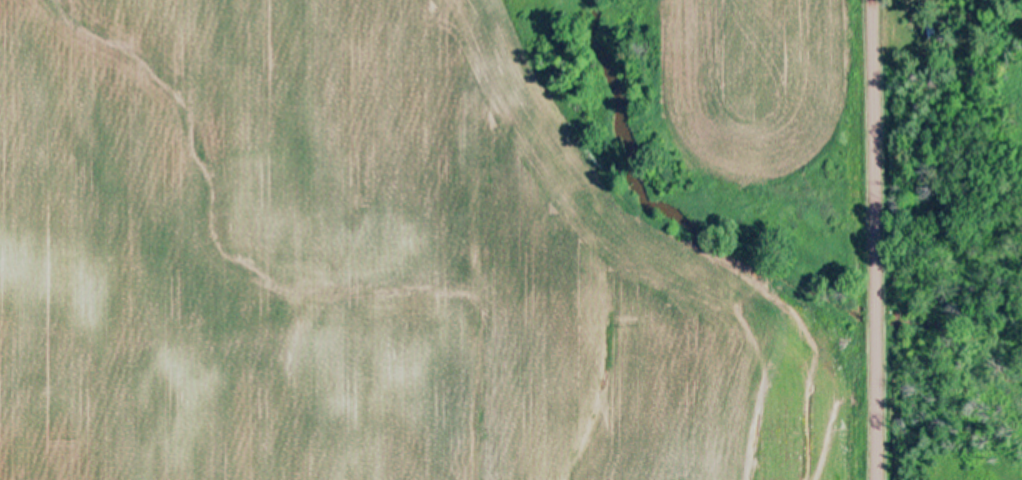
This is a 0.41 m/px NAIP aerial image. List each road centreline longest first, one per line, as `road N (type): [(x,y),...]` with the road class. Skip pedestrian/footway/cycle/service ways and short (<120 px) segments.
road 1 (residential): [(871,479),(870,0)]

